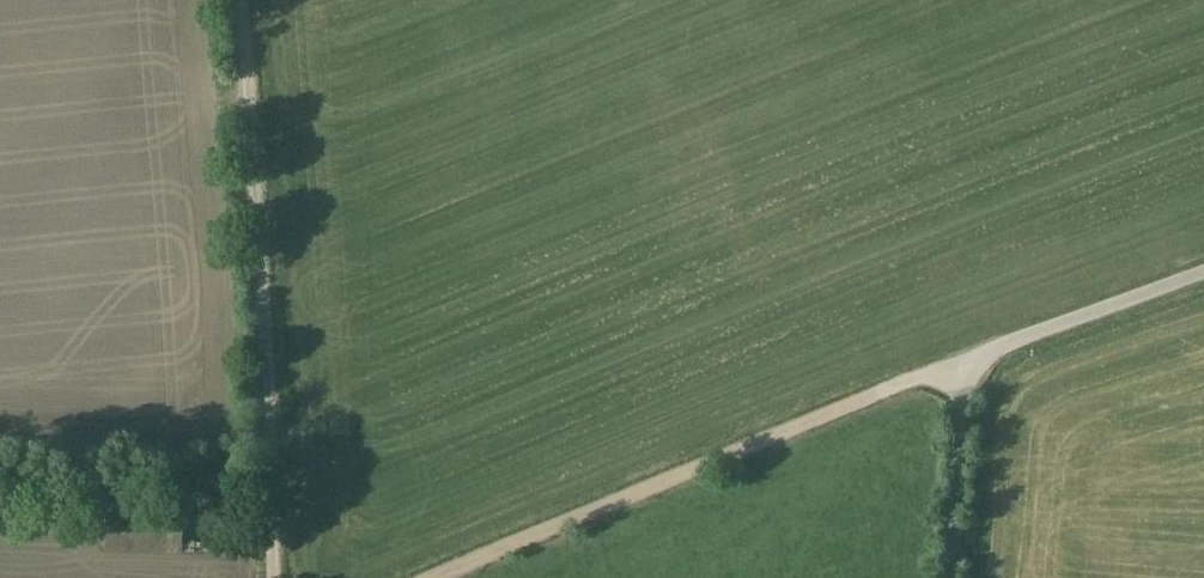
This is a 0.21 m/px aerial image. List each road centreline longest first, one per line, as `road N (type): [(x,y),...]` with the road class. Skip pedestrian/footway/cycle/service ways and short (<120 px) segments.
road 1 (track): [(271,577),(266,350),(240,0)]
road 2 (track): [(436,577),(866,398)]
road 3 (unclassified): [(866,398),(1203,269)]

